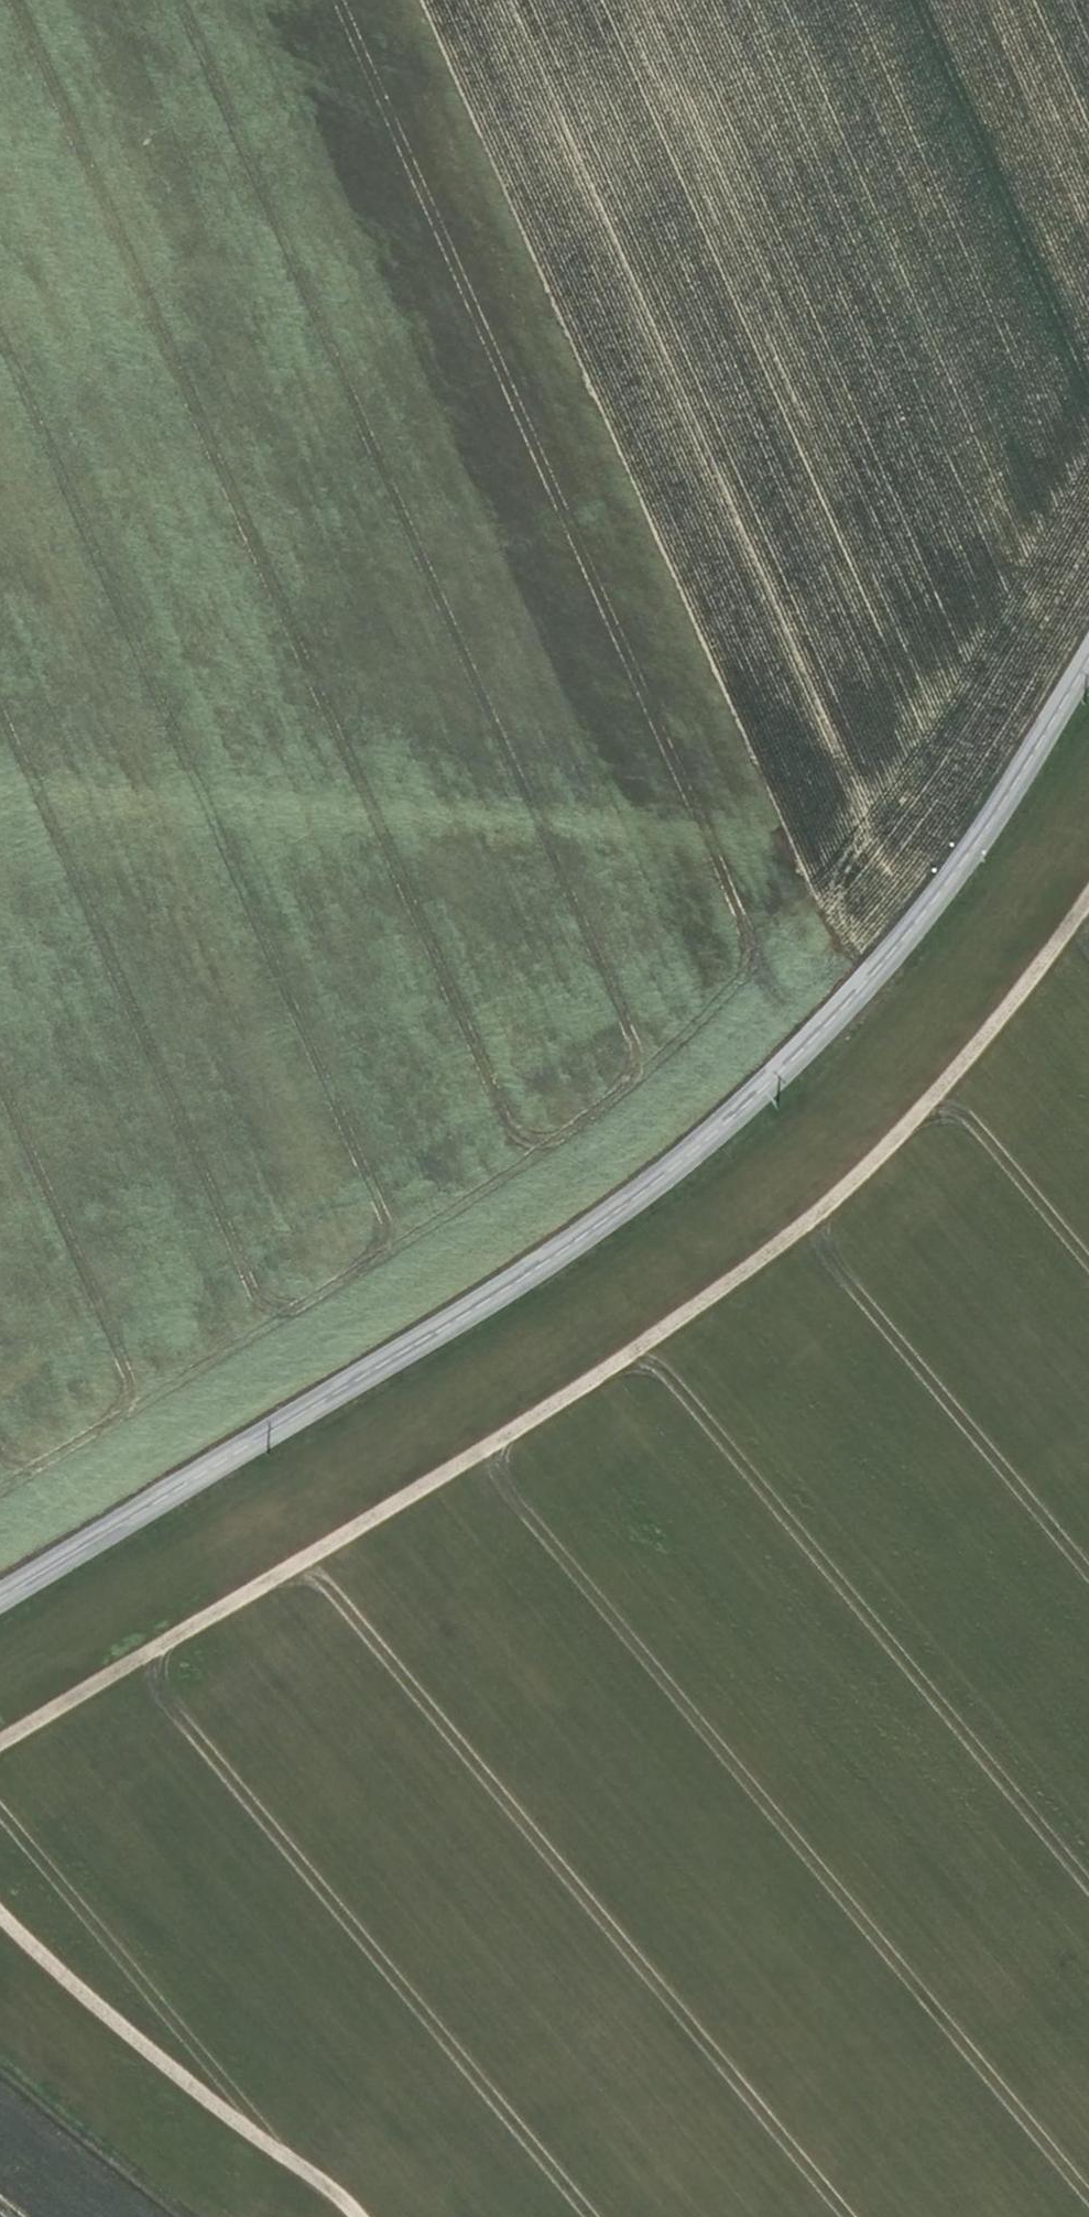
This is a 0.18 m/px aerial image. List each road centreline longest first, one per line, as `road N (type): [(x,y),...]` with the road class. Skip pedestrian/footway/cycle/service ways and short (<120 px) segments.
road 1 (tertiary): [(0,1593),(559,1247),(740,1110),(898,946),(959,864),(1088,654)]
road 2 (track): [(177,2216),(0,2074)]

